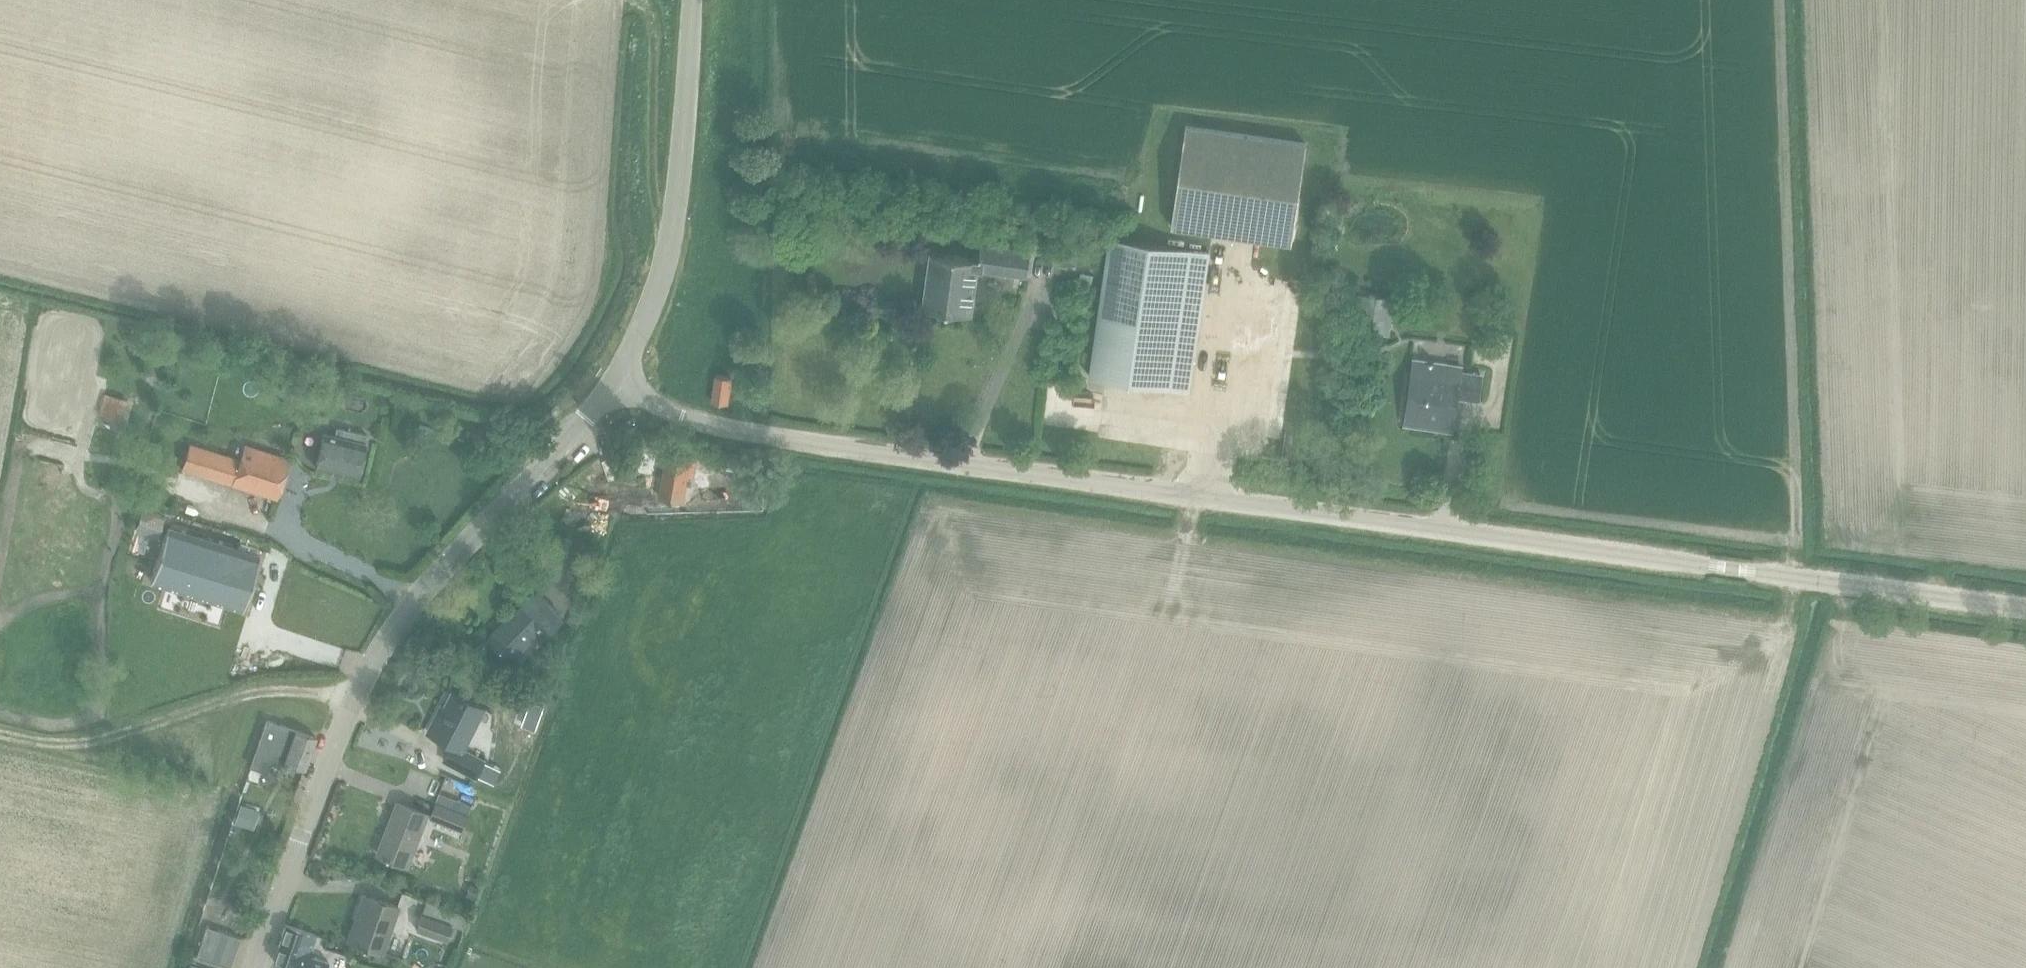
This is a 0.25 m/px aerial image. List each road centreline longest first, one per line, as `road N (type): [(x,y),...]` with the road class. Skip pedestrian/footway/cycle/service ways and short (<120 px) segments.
road 1 (unclassified): [(2025,612),(1136,494),(717,428),(646,403),(615,382)]
road 2 (tertiary): [(259,967),(356,692),(401,612),(615,382)]
road 3 (tertiary): [(615,382),(662,285),(679,182),(692,0)]

